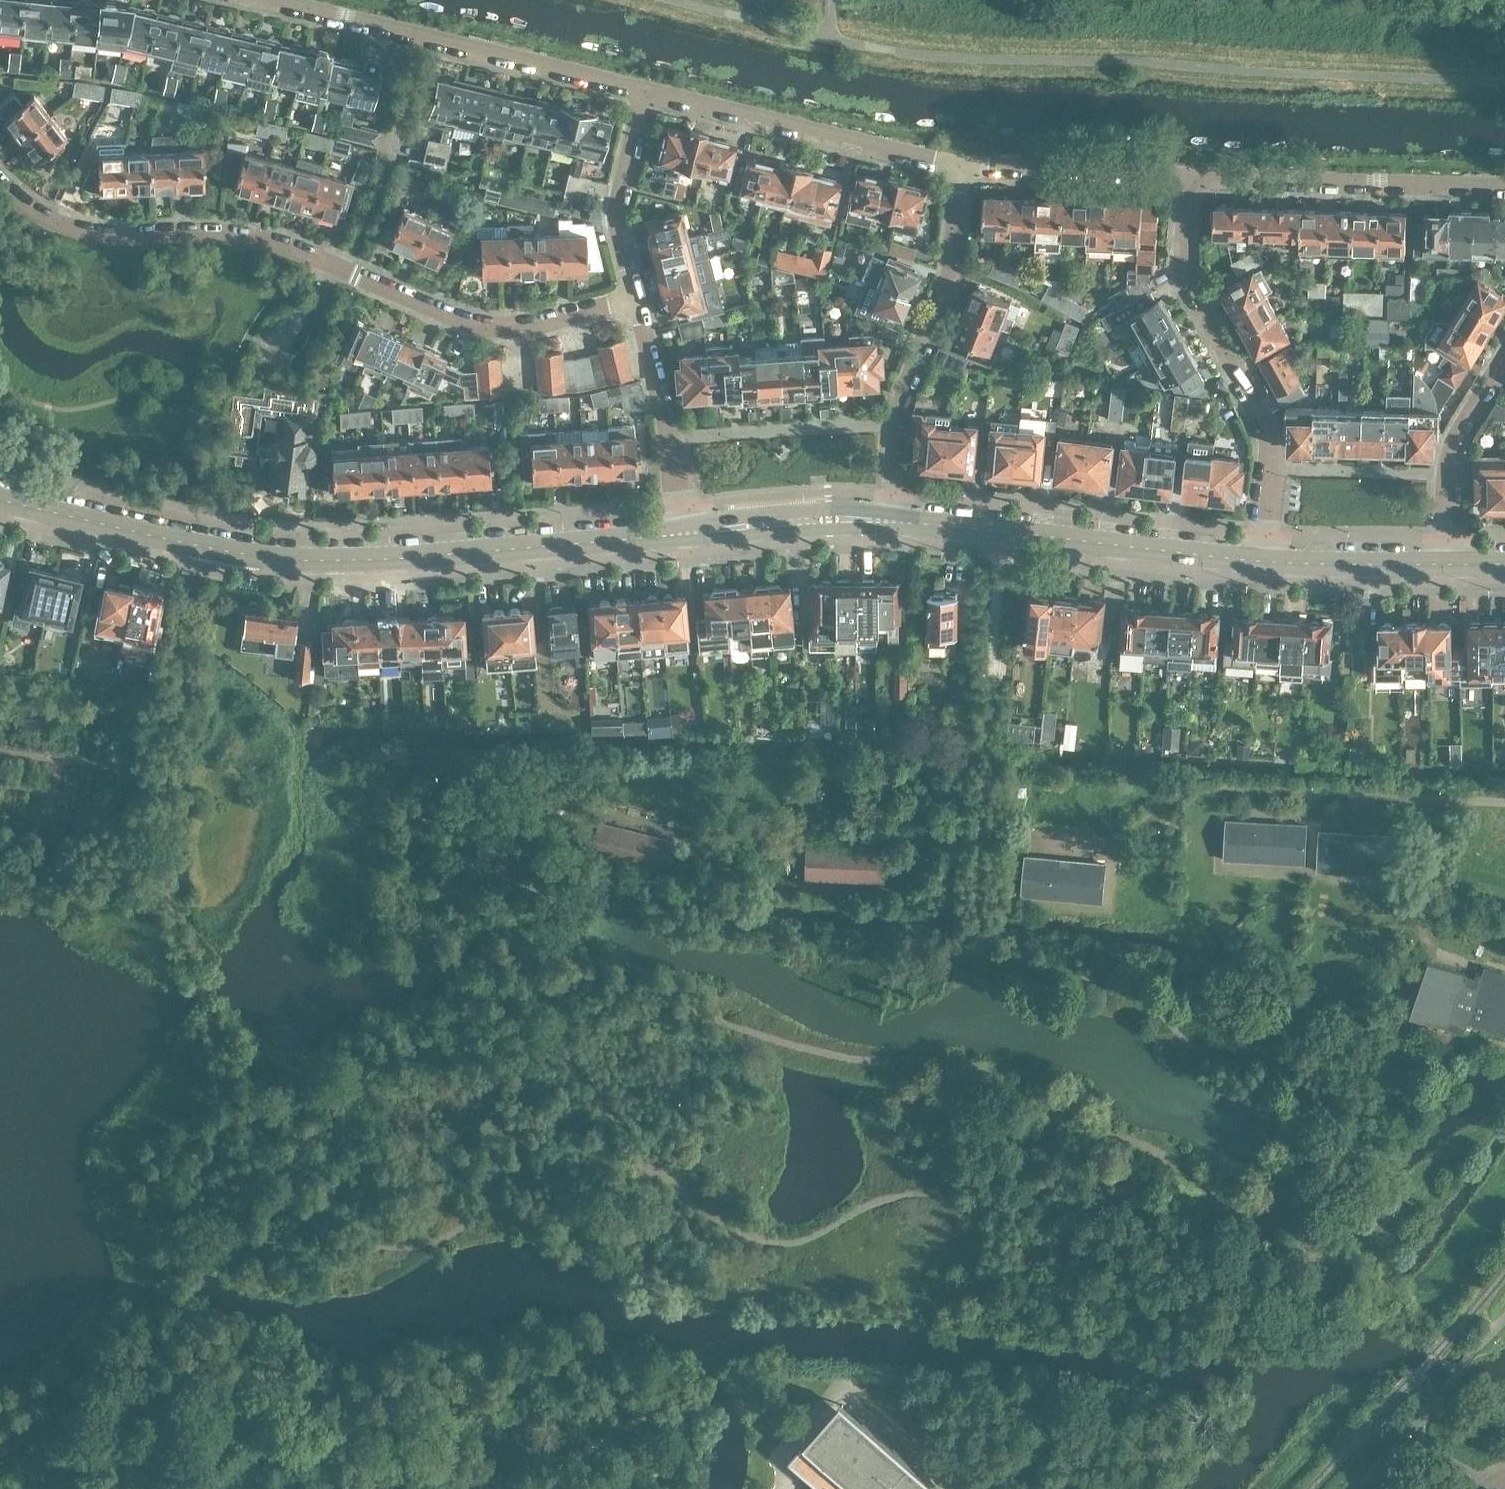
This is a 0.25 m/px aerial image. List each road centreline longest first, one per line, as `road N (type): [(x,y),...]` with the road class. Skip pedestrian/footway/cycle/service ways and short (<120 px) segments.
road 1 (secondary): [(689,533),(289,559),(0,505)]
road 2 (residential): [(635,297),(527,332),(493,330),(256,238),(75,228),(0,180)]
road 3 (residential): [(1192,178),(1190,284),(1272,448),(1262,561)]
road 4 (residential): [(272,0),(647,90)]
road 5 (secondary): [(1262,561),(887,521)]
road 6 (residential): [(961,166),(954,261),(903,400),(887,521)]
road 7 (residential): [(647,90),(961,166)]
road 8 (residential): [(1504,188),(1192,178)]
road 9 (residential): [(689,533),(635,297)]
road 10 (residential): [(961,166),(1192,178)]
road 11 (residential): [(1450,563),(1447,449),(1504,352)]
road 12 (residential): [(635,297),(617,218),(647,90)]
road 13 (secondary): [(887,521),(689,533)]
road 14 (secondary): [(1450,563),(1262,561)]

